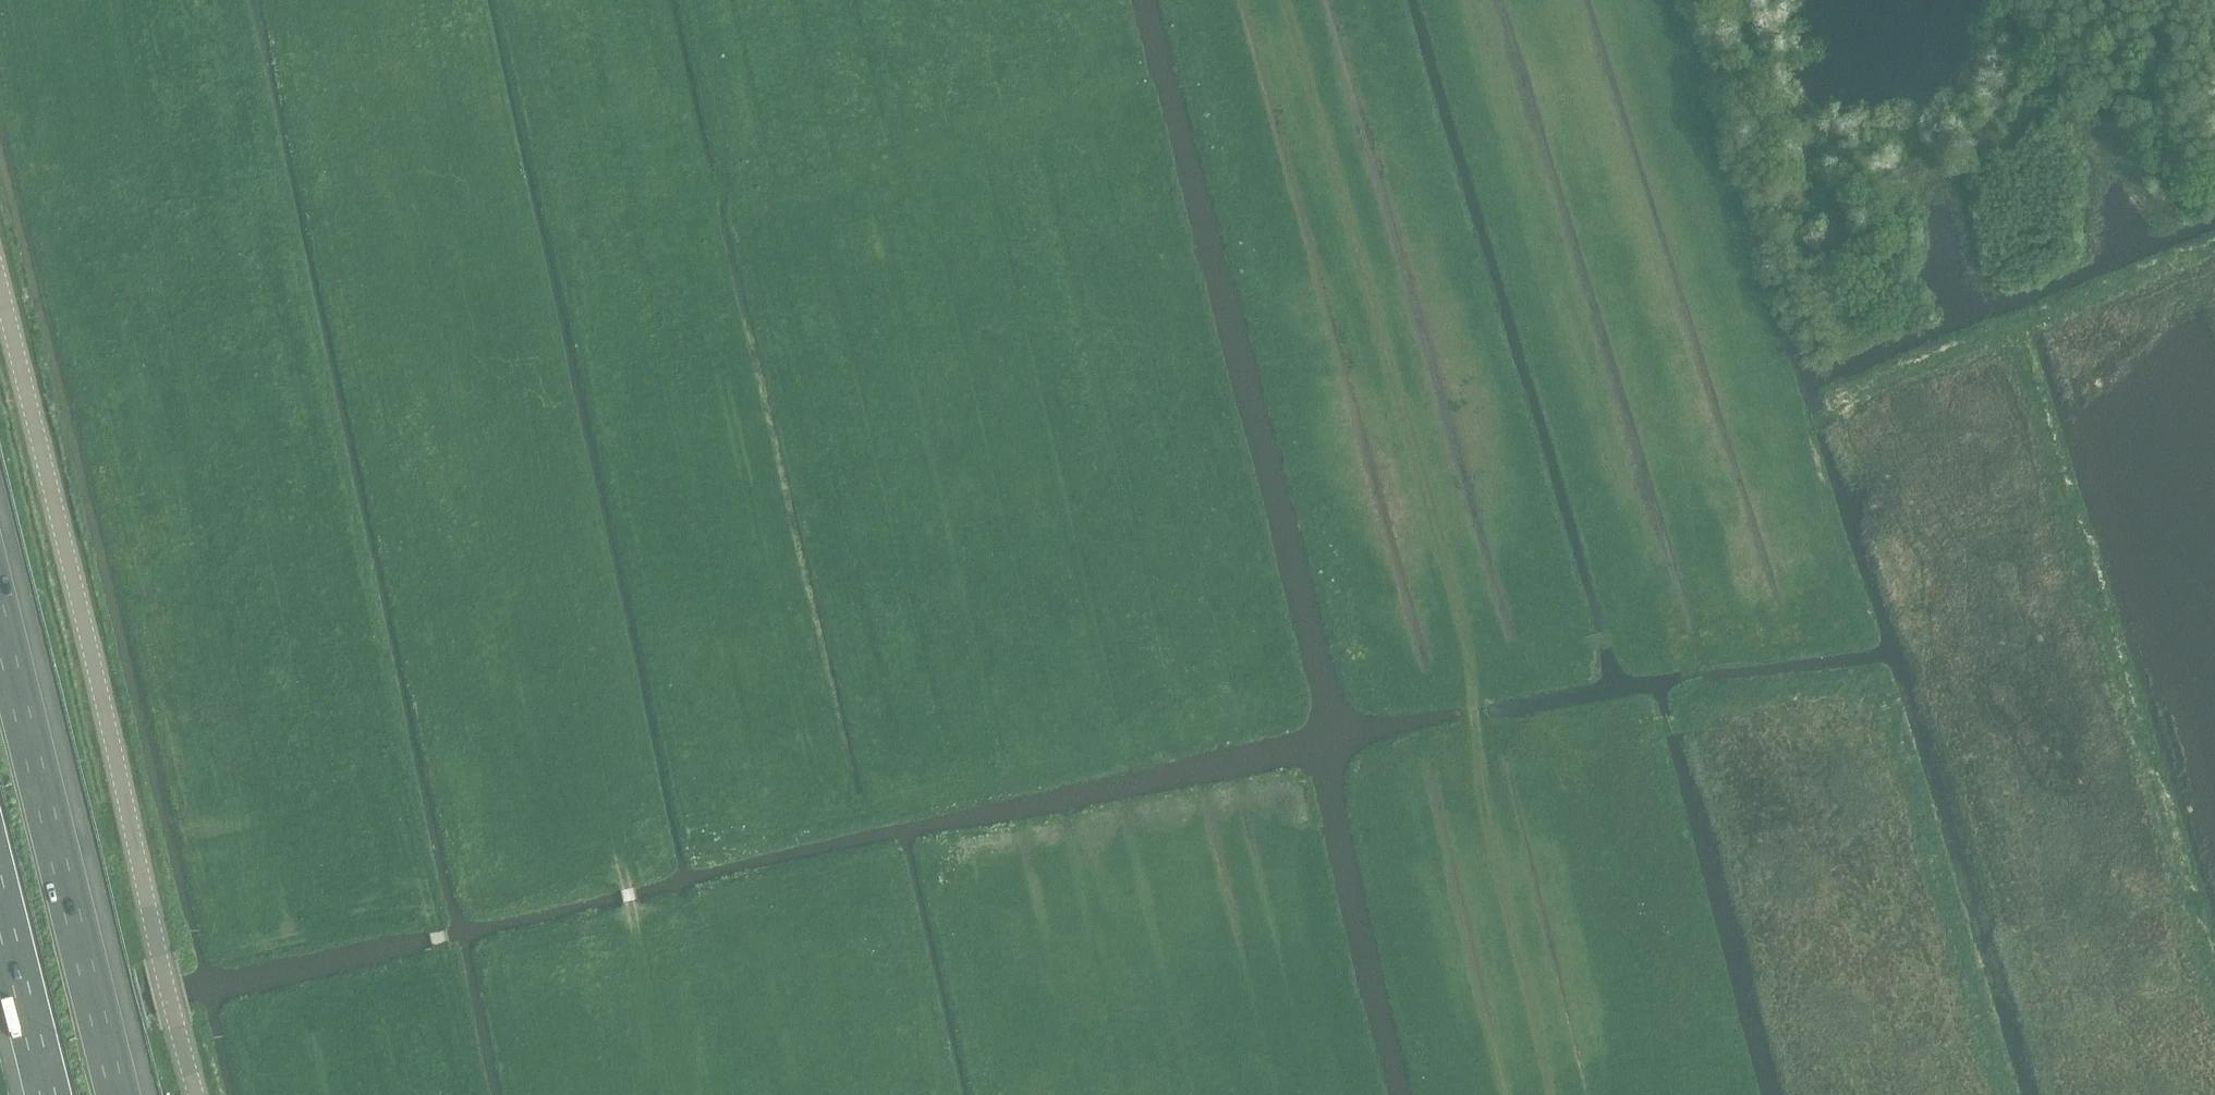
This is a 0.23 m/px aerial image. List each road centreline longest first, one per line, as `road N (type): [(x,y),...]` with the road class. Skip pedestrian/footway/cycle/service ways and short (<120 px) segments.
road 1 (track): [(1551,1094),(1482,798),(1456,598),(1284,0)]
road 2 (unclassified): [(194,1094),(0,294)]
road 3 (motorway): [(117,1094),(0,628)]
road 4 (motorway): [(0,905),(47,1094)]

